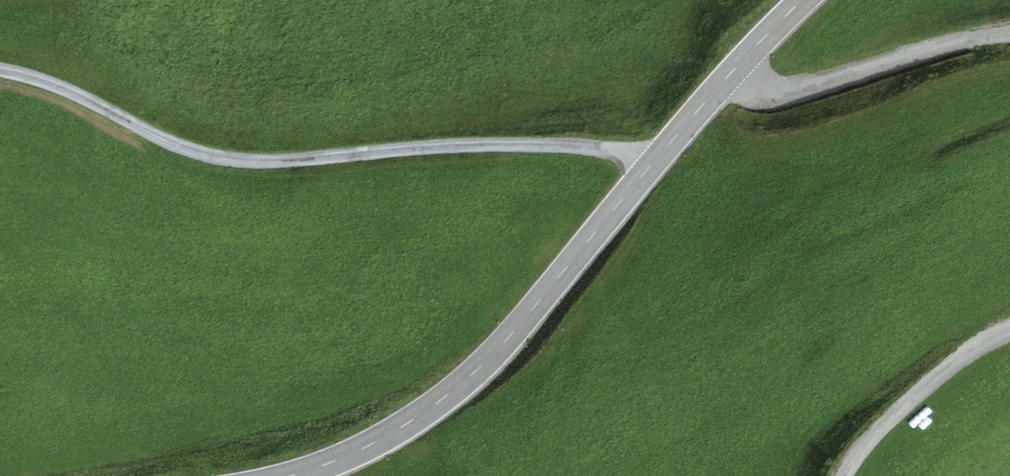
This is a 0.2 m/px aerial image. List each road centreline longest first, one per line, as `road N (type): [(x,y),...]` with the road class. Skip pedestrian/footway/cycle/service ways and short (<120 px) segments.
road 1 (track): [(657,159),(497,145),(285,162),(216,158),(63,90),(0,72)]
road 2 (tertiary): [(295,475),(390,436),(469,382),(737,74)]
road 3 (residential): [(1009,34),(789,92),(767,91),(737,74)]
road 4 (residential): [(844,475),(880,427),(1009,332)]

